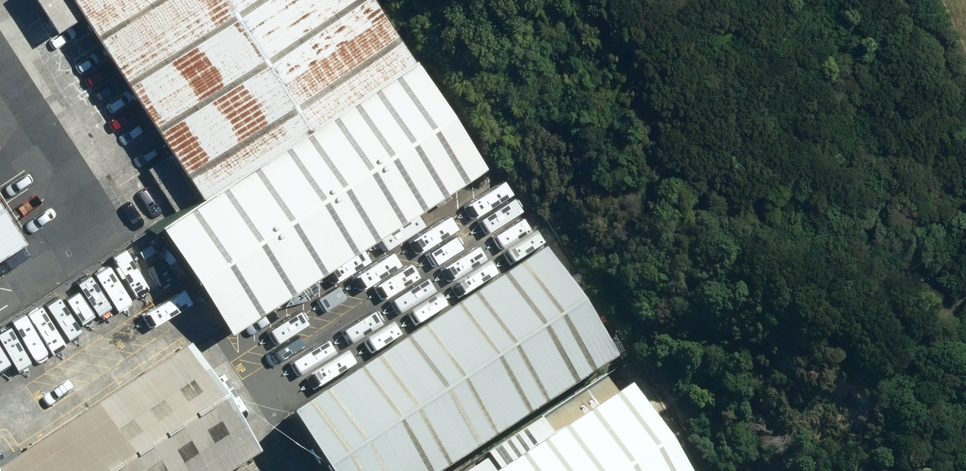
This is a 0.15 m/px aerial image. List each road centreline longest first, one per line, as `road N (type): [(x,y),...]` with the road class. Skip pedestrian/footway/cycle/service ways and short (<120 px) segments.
road 1 (track): [(965,410),(909,370),(905,355),(965,299)]
road 2 (track): [(965,121),(900,0)]

